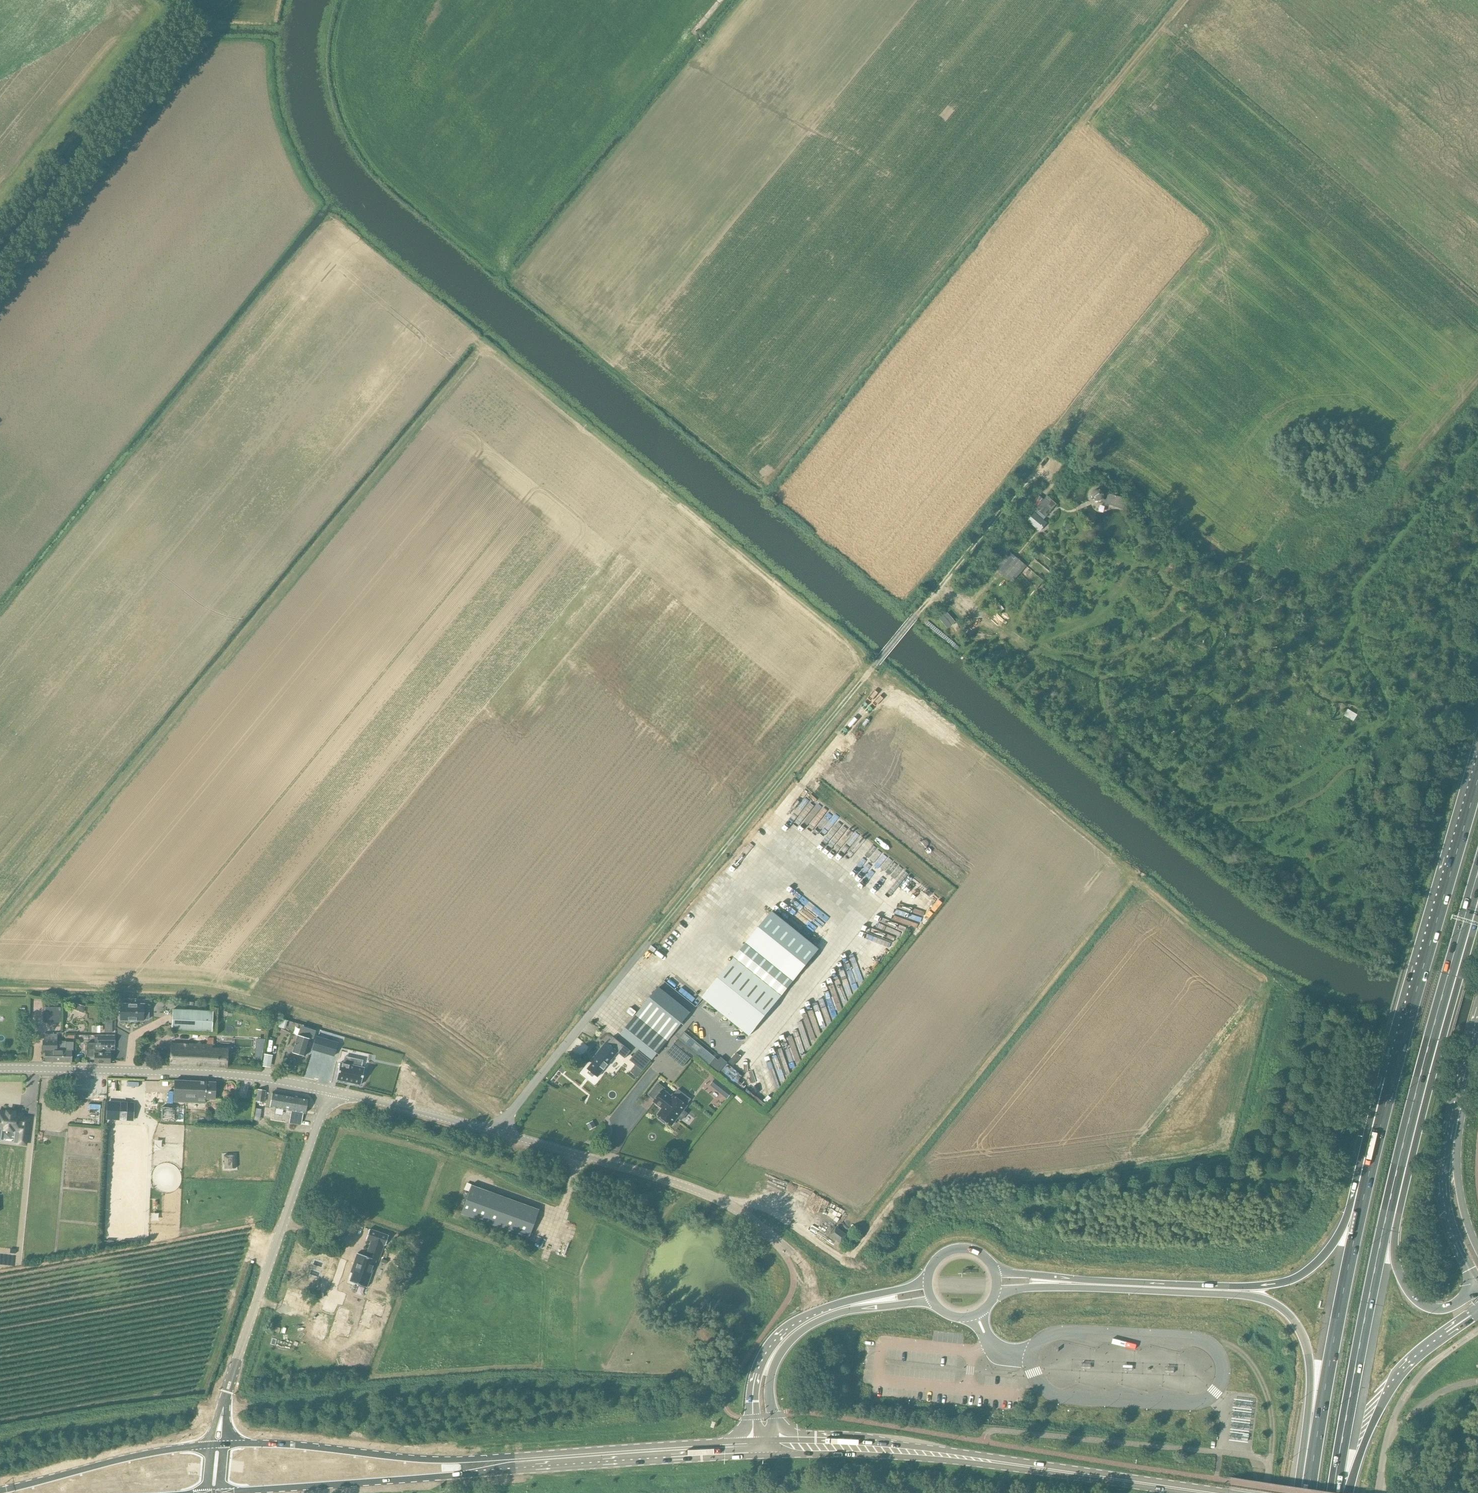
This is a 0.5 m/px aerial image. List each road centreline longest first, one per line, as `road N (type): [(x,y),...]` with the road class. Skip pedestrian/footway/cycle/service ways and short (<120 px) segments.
road 1 (track): [(1079,466),(1049,446),(645,944)]
road 2 (unclassified): [(787,1258),(717,1199),(678,1182),(329,1093)]
road 3 (motorway): [(1477,779),(1360,1211)]
road 4 (secondary): [(1213,1492),(932,1454),(773,1448)]
road 5 (motorway): [(996,1294),(1076,1289),(1272,1303),(1293,1321),(1307,1349),(1315,1448)]
road 6 (motorway): [(1360,1211),(1316,1263),(1278,1282),(995,1271)]
road 7 (motorway): [(1384,1224),(1477,872)]
road 8 (unclassified): [(223,1411),(329,1093)]
road 9 (unclassified): [(329,1093),(233,1076),(0,1070)]
road 10 (secondary): [(927,1282),(819,1310),(778,1336),(754,1384),(754,1448)]
road 11 (motorway): [(1333,1492),(1384,1224)]
road 12 (secondary): [(486,1466),(754,1448)]
road 13 (secondary): [(220,1492),(442,1477),(486,1466)]
road 14 (secondary): [(486,1466),(224,1444)]
road 15 (secondary): [(773,1448),(771,1383),(794,1338),(846,1312),(932,1302)]
road 16 (motorway): [(1360,1211),(1315,1448)]
road 17 (tertiary): [(1477,1265),(1459,1220),(1452,1170),(1477,1038)]
road 18 (motorway): [(1341,1492),(1399,1375),(1477,1311)]
road 19 (secondary): [(211,1444),(0,1491)]
road 20 (motorway): [(1477,1289),(1443,1308),(1422,1304),(1401,1279),(1384,1224)]

